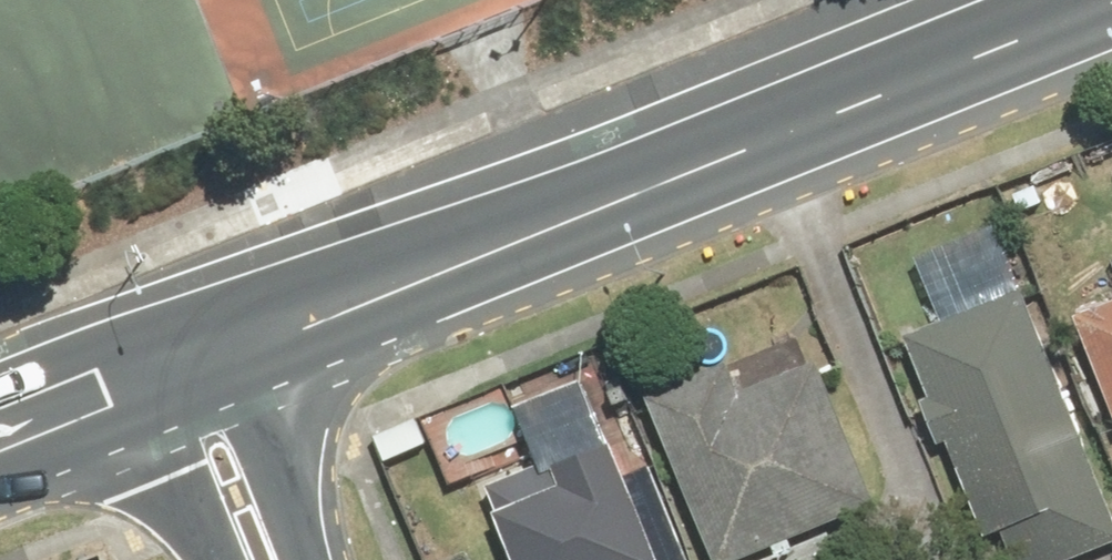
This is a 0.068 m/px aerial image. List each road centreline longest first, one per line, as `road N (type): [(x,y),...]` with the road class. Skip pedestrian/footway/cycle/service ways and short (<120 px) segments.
road 1 (secondary): [(1088,0),(207,358)]
road 2 (secondary): [(207,358),(0,438)]
road 3 (tertiary): [(284,559),(207,358)]

